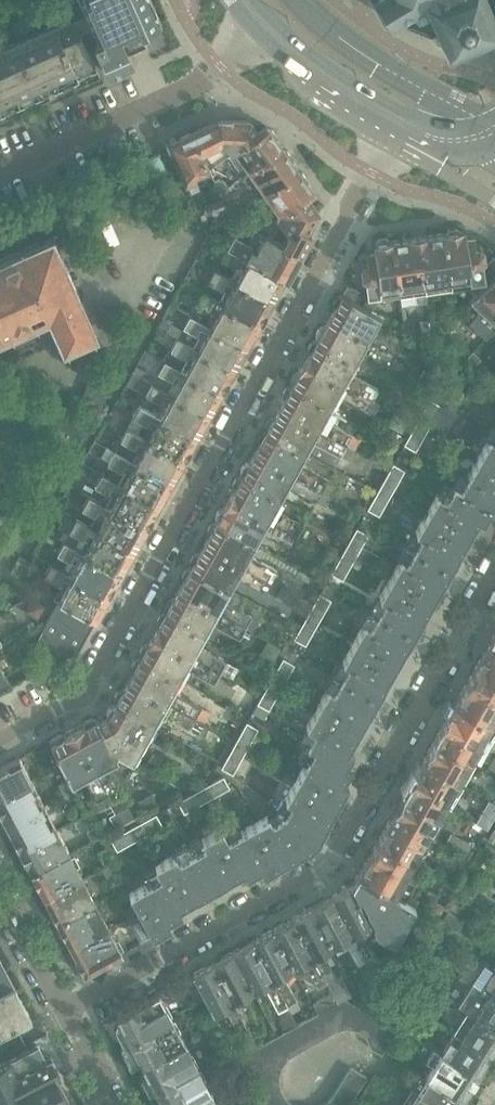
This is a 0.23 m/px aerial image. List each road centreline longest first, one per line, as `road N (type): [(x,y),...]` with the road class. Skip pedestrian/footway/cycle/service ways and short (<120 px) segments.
road 1 (residential): [(0,737),(90,684),(388,136)]
road 2 (residential): [(63,1013),(327,862),(494,574)]
road 3 (residential): [(254,30),(193,83),(0,173)]
road 4 (secondary): [(436,129),(339,75),(255,0)]
road 5 (secondary): [(254,30),(309,83),(388,136)]
road 6 (residential): [(63,1013),(0,886)]

